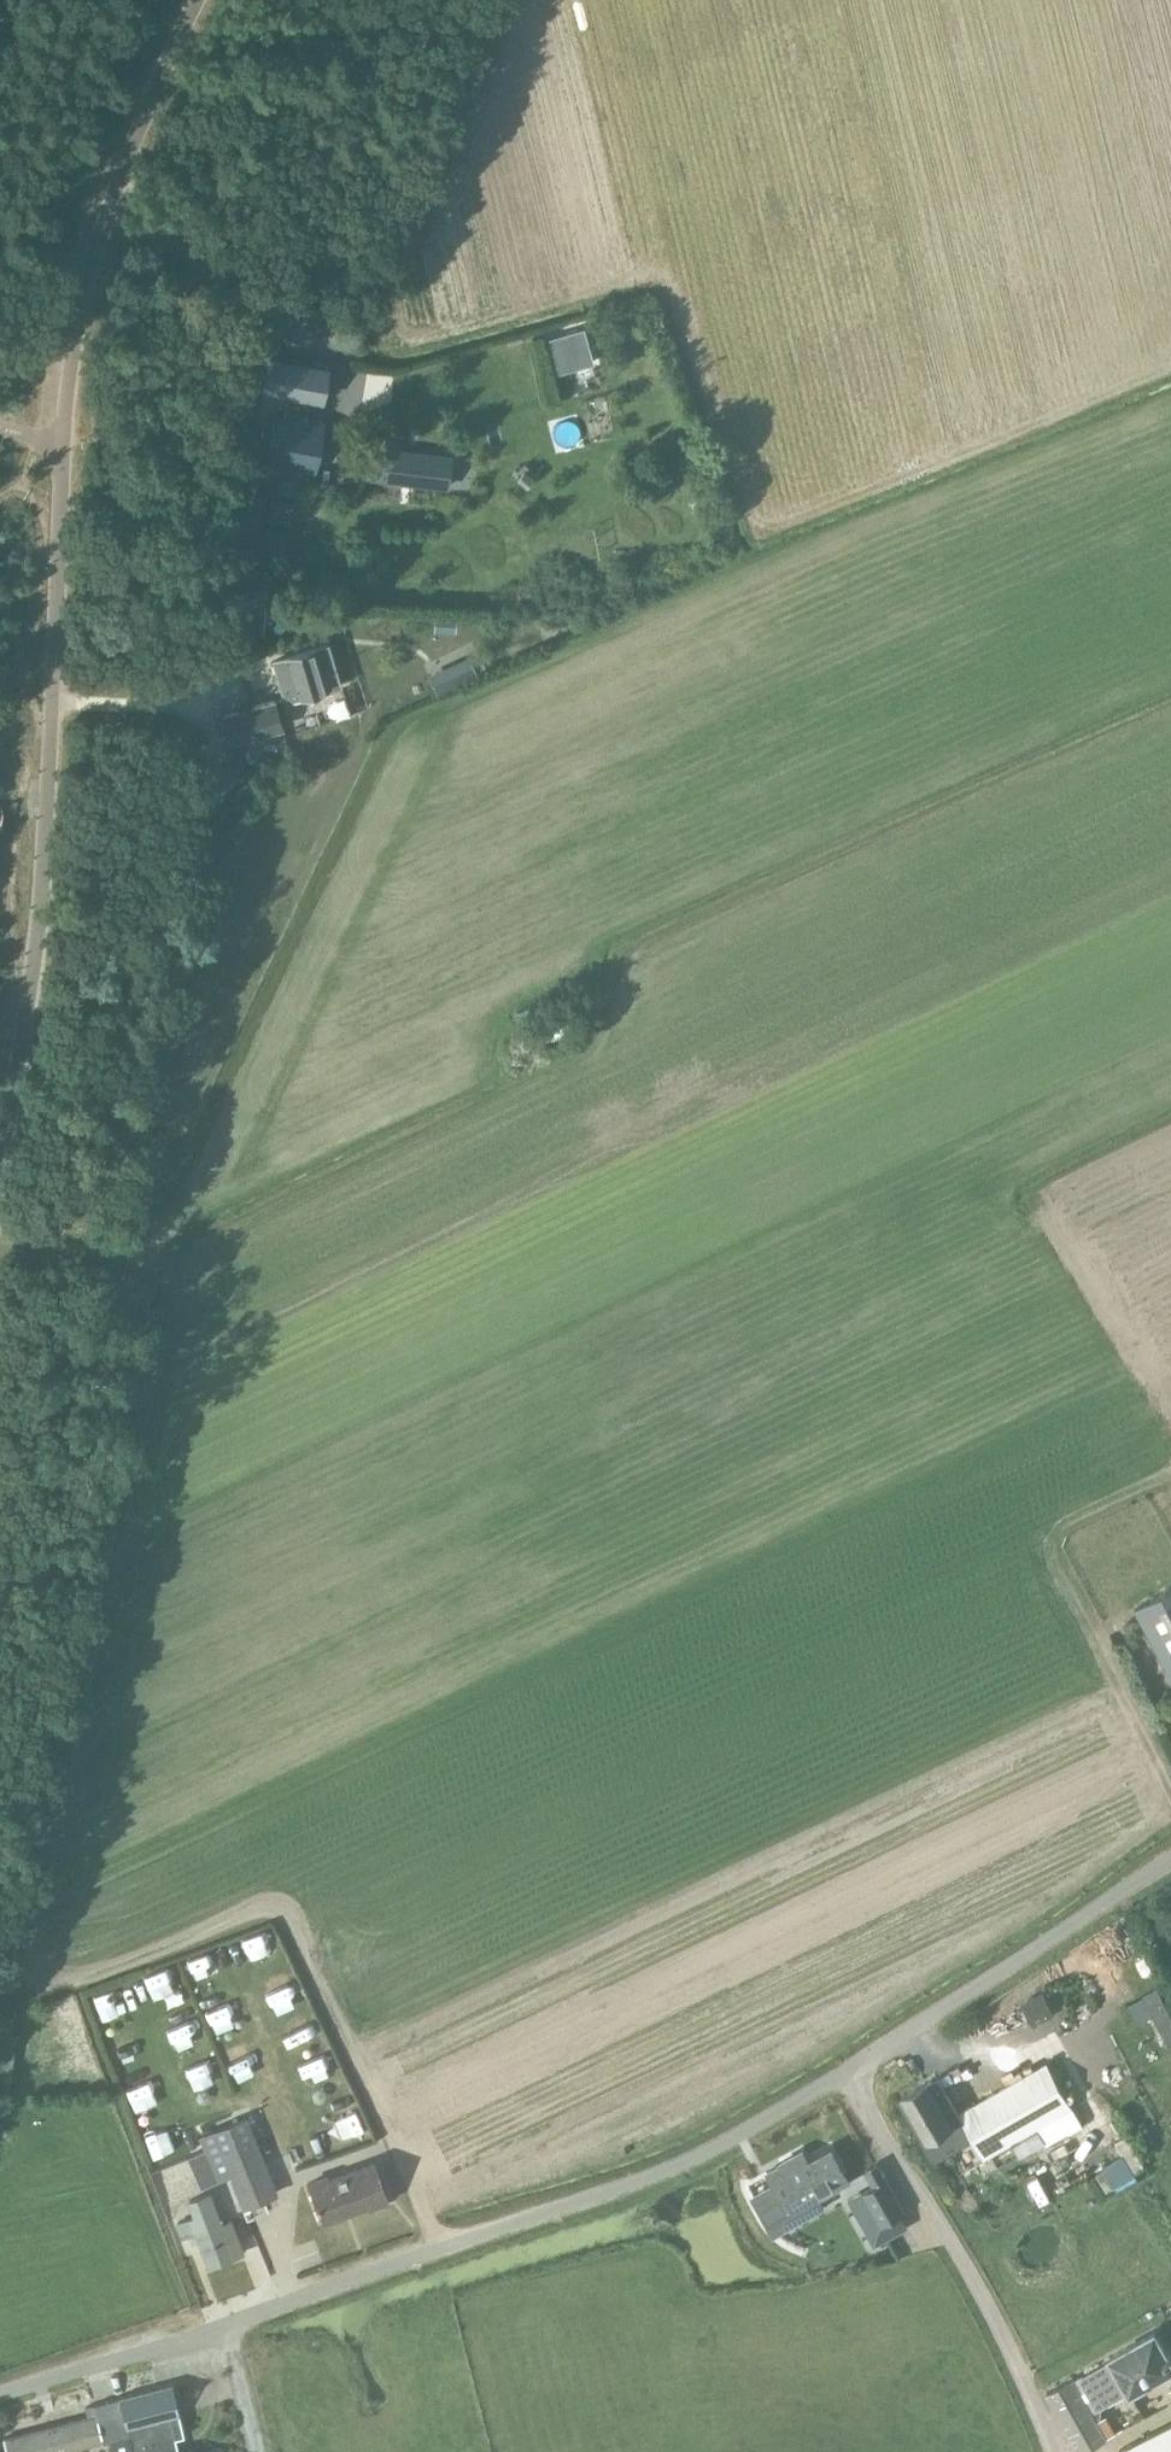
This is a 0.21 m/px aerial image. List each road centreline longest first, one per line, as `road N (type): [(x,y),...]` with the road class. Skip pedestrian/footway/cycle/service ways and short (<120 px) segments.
road 1 (track): [(0,1232),(142,1260),(167,1252),(169,1280),(22,1979),(29,1995),(74,1984),(287,1902),(438,2253)]
road 2 (unclassified): [(0,2394),(203,2340),(615,2193),(850,2075),(1170,1867)]
road 3 (unclassified): [(0,1215),(58,778),(84,355),(124,205),(207,0)]
road 4 (track): [(280,2107),(211,2101),(173,2084),(156,2055),(147,1990)]
road 5 (track): [(286,2156),(277,2085),(239,1960)]

